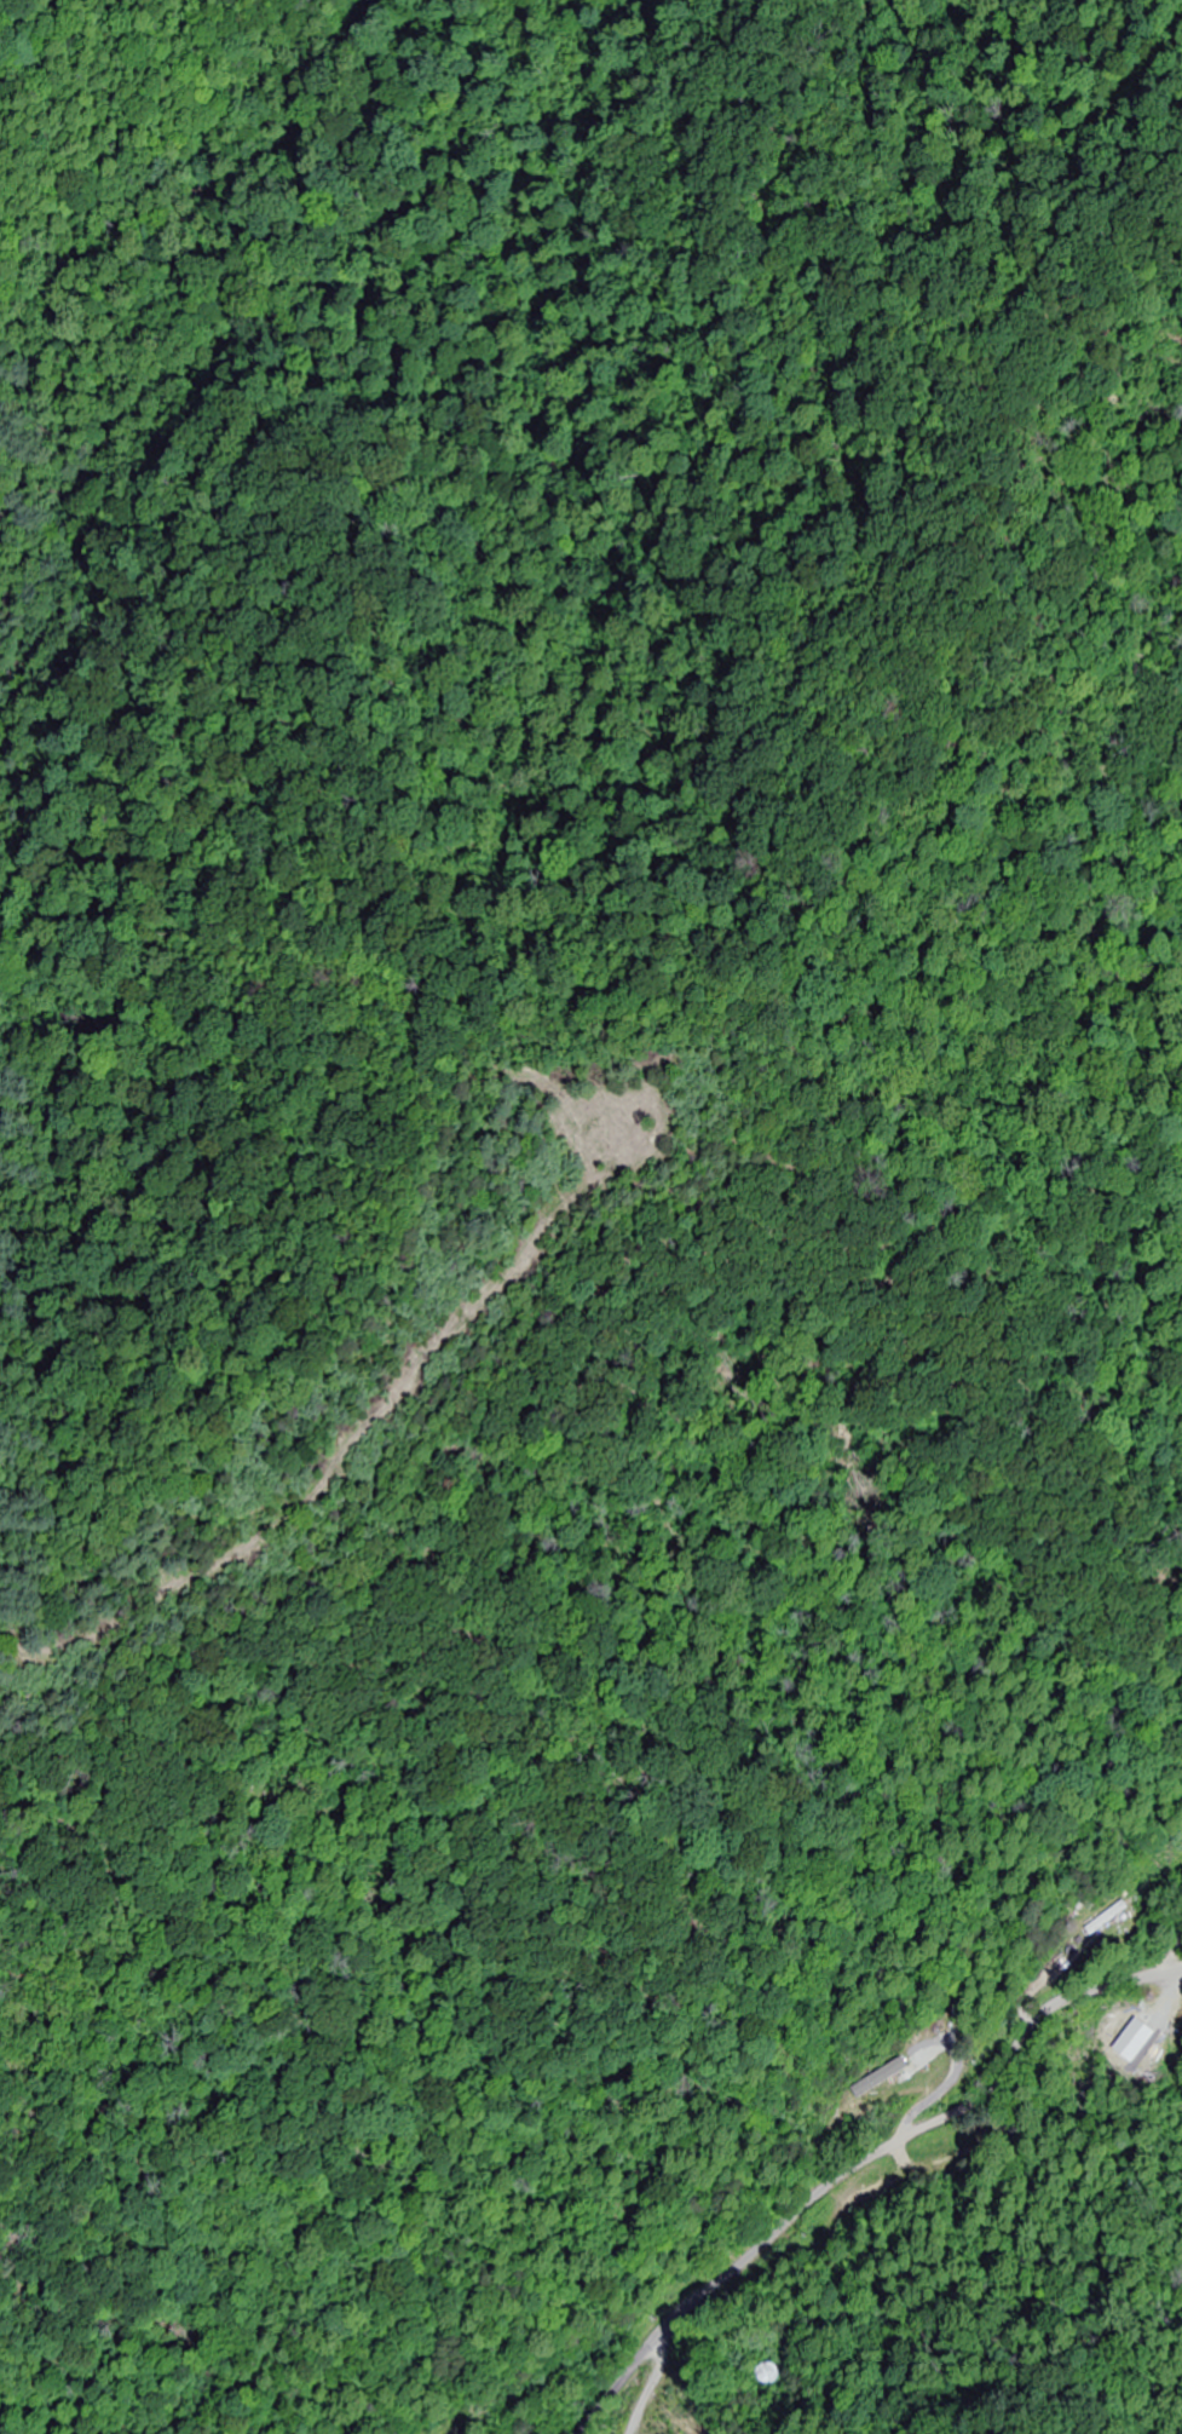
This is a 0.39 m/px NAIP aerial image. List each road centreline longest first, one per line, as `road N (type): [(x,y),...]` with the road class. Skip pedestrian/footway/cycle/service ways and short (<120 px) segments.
road 1 (residential): [(509,2433),(671,2263),(873,2134),(1055,1957),(1181,1895)]

